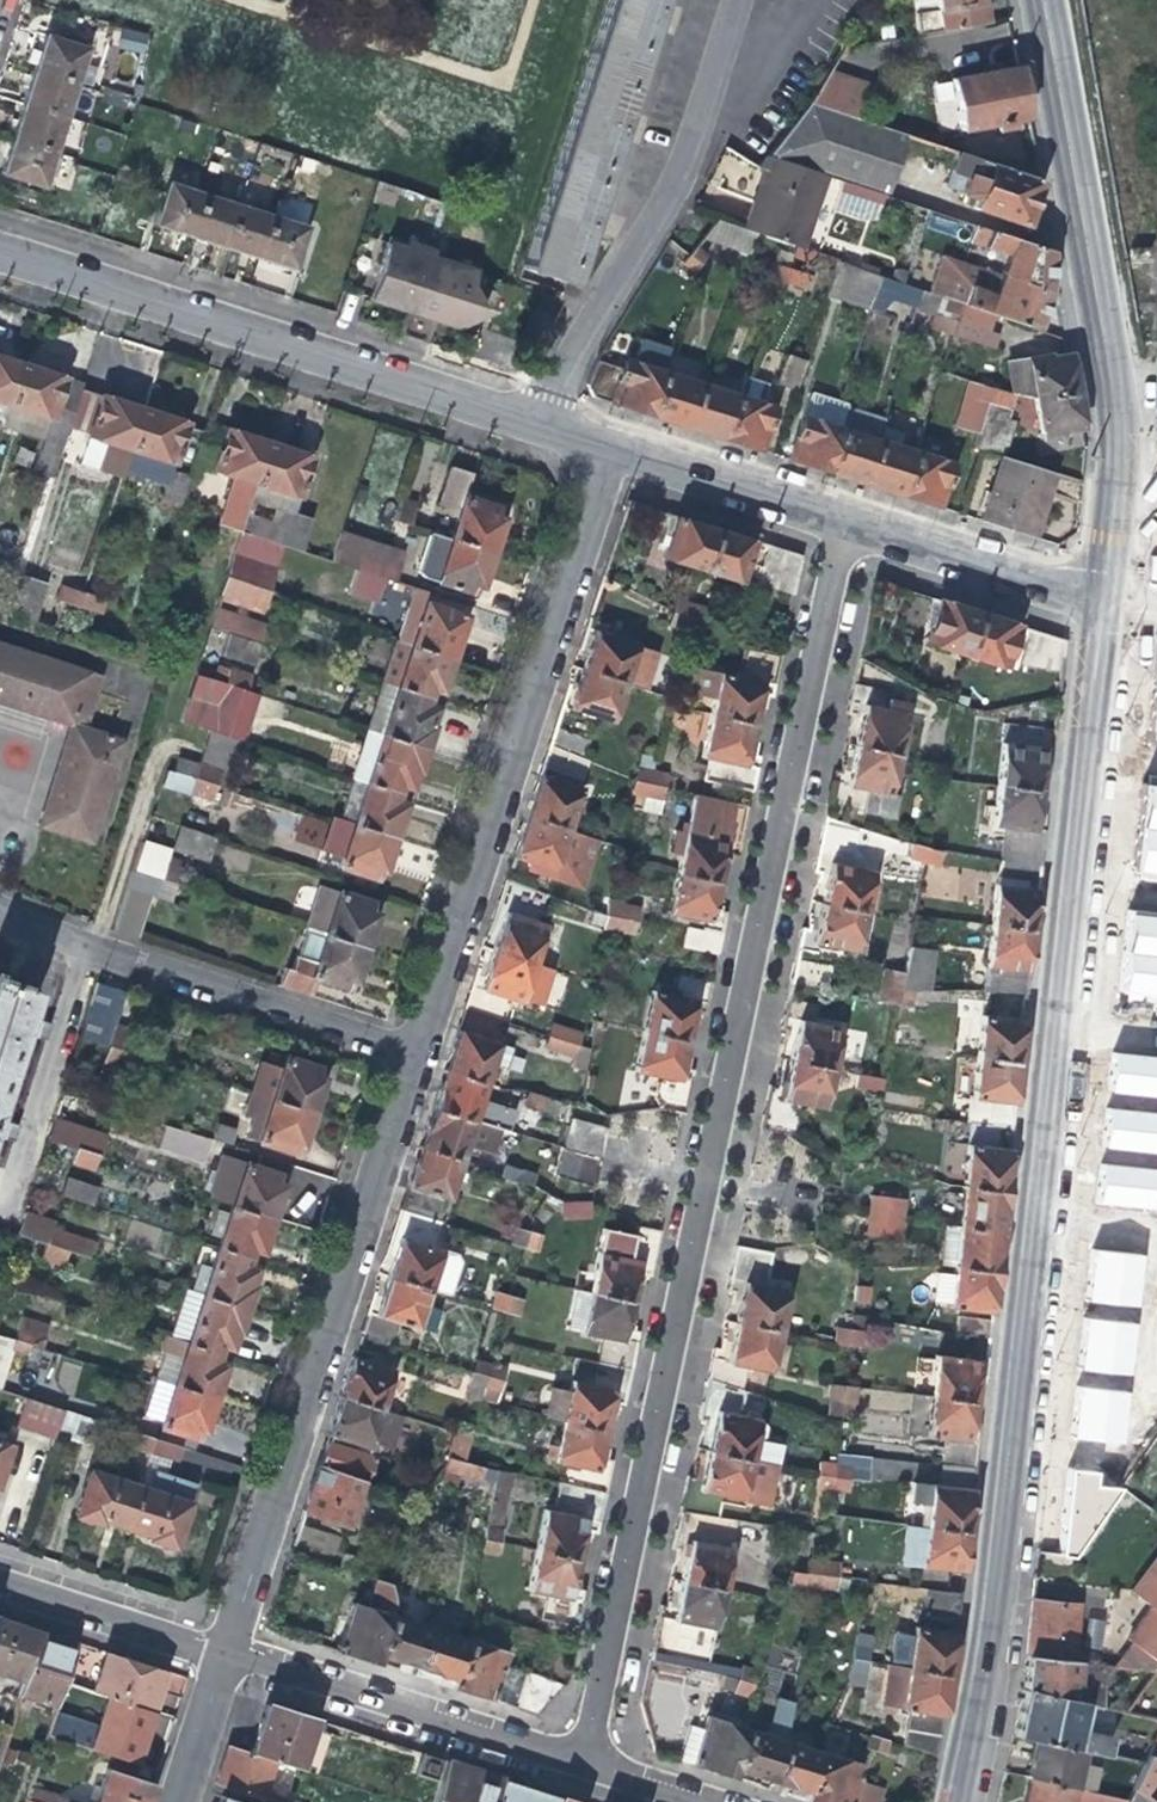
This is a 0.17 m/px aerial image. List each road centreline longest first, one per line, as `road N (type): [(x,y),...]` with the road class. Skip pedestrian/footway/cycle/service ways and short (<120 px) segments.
road 1 (residential): [(847,521),(578,1764)]
road 2 (secondary): [(1094,601),(988,1667),(958,1801)]
road 3 (residential): [(413,1050),(606,443)]
road 4 (residential): [(228,1653),(413,1050)]
road 5 (secondary): [(1043,0),(1116,374),(1094,601)]
road 6 (residential): [(532,419),(0,247)]
road 7 (residential): [(532,419),(690,163),(738,0)]
road 8 (residential): [(413,1050),(82,945),(0,908)]
road 9 (track): [(104,916),(224,541)]
road 10 (residential): [(228,1653),(578,1764)]
road 11 (residential): [(1094,601),(847,521)]
road 12 (residential): [(847,521),(606,443)]
road 13 (residential): [(0,1580),(228,1653)]
road 14 (residential): [(181,1801),(228,1653)]
road 15 (residential): [(578,1764),(696,1801)]

